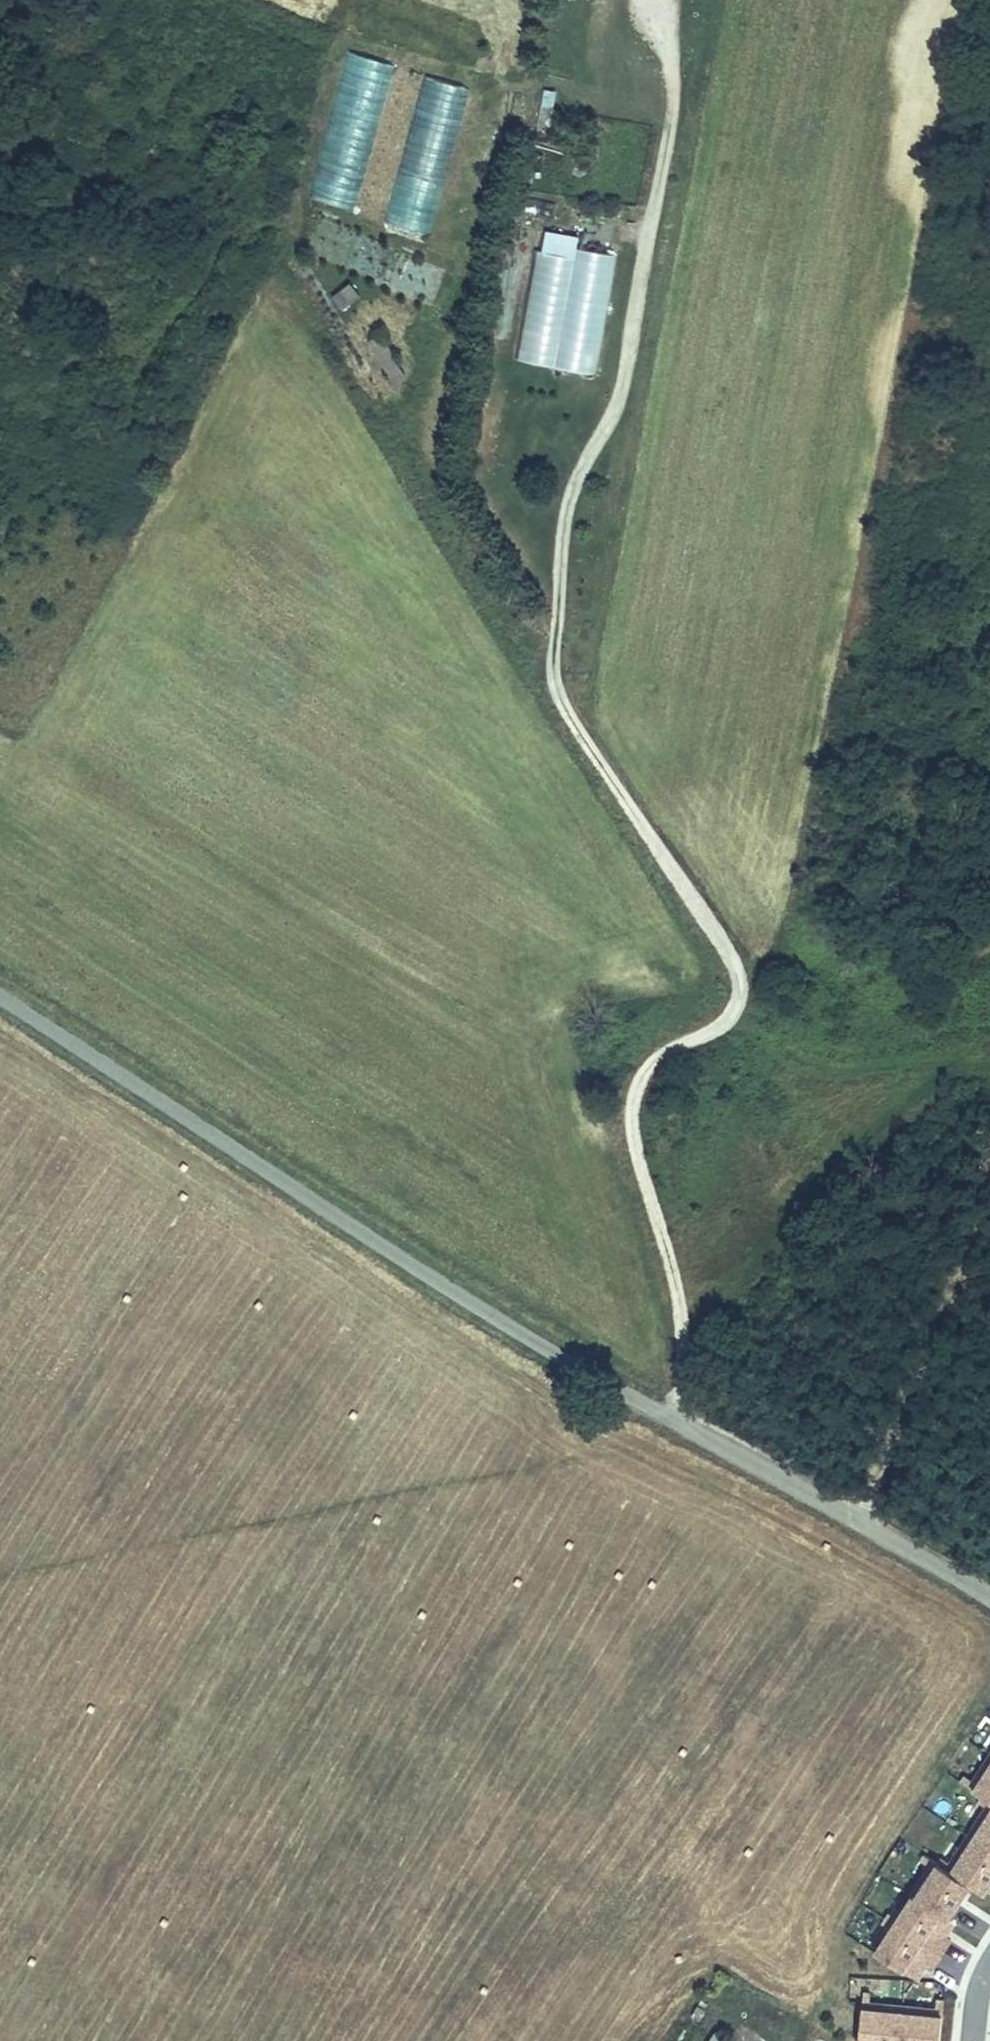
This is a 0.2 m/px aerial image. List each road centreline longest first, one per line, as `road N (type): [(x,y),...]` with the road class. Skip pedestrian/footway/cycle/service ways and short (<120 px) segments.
road 1 (unclassified): [(989,1596),(474,1301),(0,996)]

